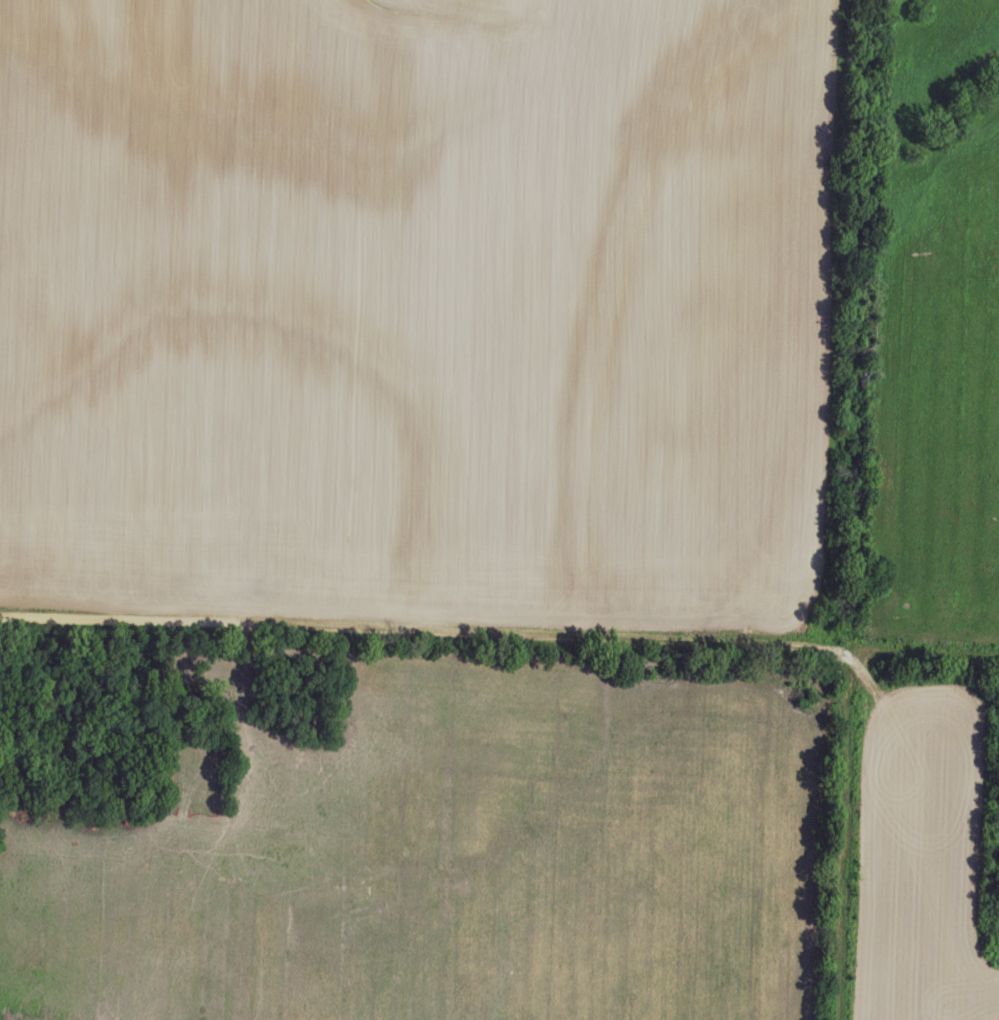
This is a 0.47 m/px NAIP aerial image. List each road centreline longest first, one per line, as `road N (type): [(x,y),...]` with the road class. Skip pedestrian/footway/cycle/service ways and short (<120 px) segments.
road 1 (residential): [(890,656),(0,616)]
road 2 (residential): [(846,1019),(851,653)]

